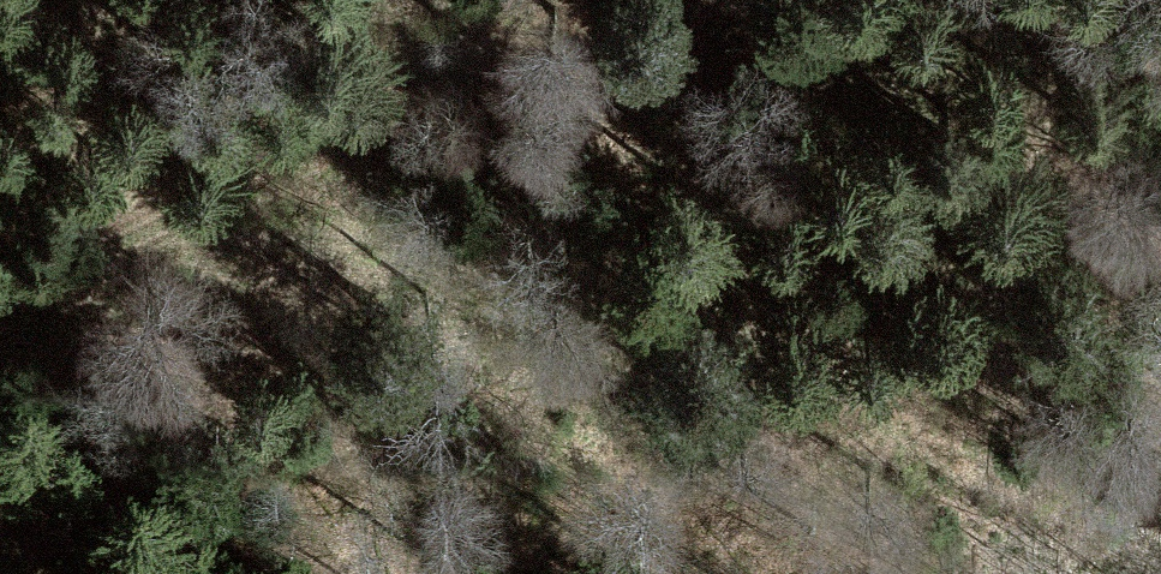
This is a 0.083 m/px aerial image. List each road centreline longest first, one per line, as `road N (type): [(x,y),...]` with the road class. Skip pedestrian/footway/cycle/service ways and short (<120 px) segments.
road 1 (track): [(1160,557),(985,479),(630,360),(385,255),(161,221)]
road 2 (track): [(1160,47),(842,20),(417,55)]
road 3 (track): [(0,295),(128,242),(500,0)]

